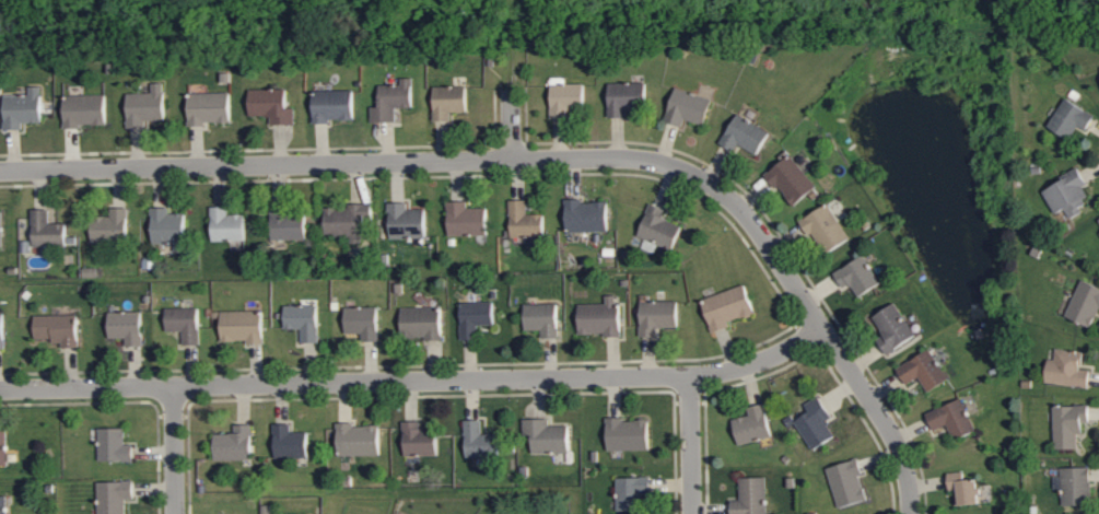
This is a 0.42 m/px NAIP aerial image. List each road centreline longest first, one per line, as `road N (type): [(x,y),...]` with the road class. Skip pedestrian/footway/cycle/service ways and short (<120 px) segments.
road 1 (residential): [(910,513),(893,440),(757,229),(727,197),(668,166),(575,160),(0,172)]
road 2 (residential): [(821,327),(760,364),(713,376),(0,389)]
road 3 (residential): [(690,377),(693,513)]
road 4 (residential): [(174,387),(176,513)]

